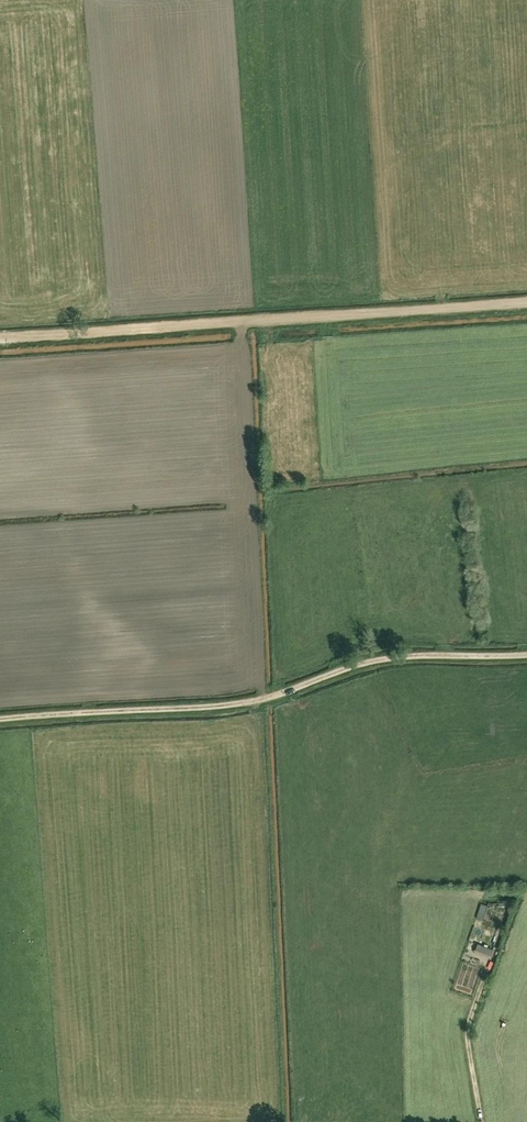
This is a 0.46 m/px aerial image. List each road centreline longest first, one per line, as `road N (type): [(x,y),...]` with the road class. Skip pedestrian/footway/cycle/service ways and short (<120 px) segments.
road 1 (track): [(526,655),(391,657),(243,701),(0,719)]
road 2 (track): [(526,302),(0,340)]

